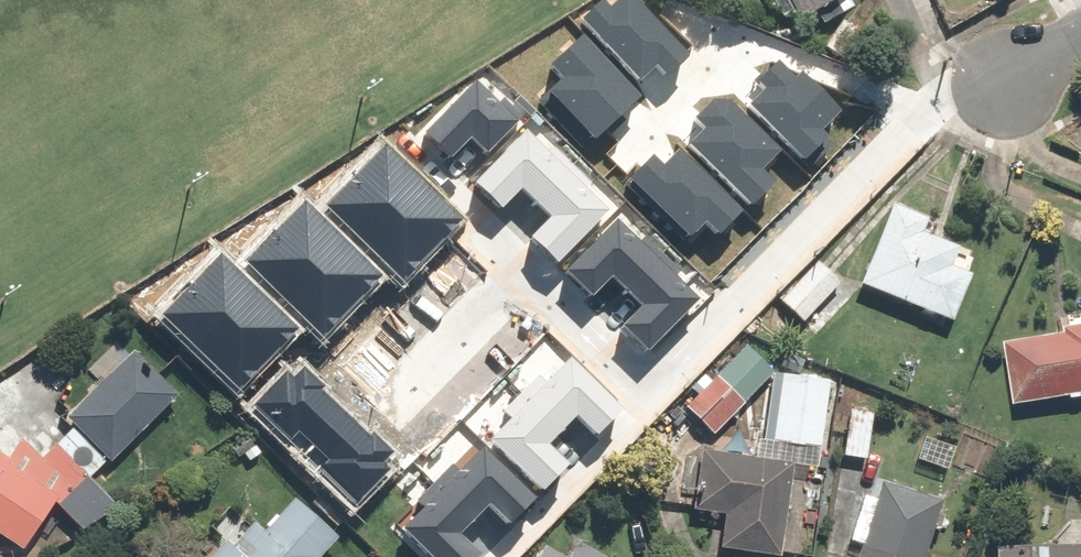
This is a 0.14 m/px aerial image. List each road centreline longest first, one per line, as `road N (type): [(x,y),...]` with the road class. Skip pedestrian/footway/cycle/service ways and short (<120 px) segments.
road 1 (residential): [(975,76),(915,114),(857,78),(759,50),(728,92)]

